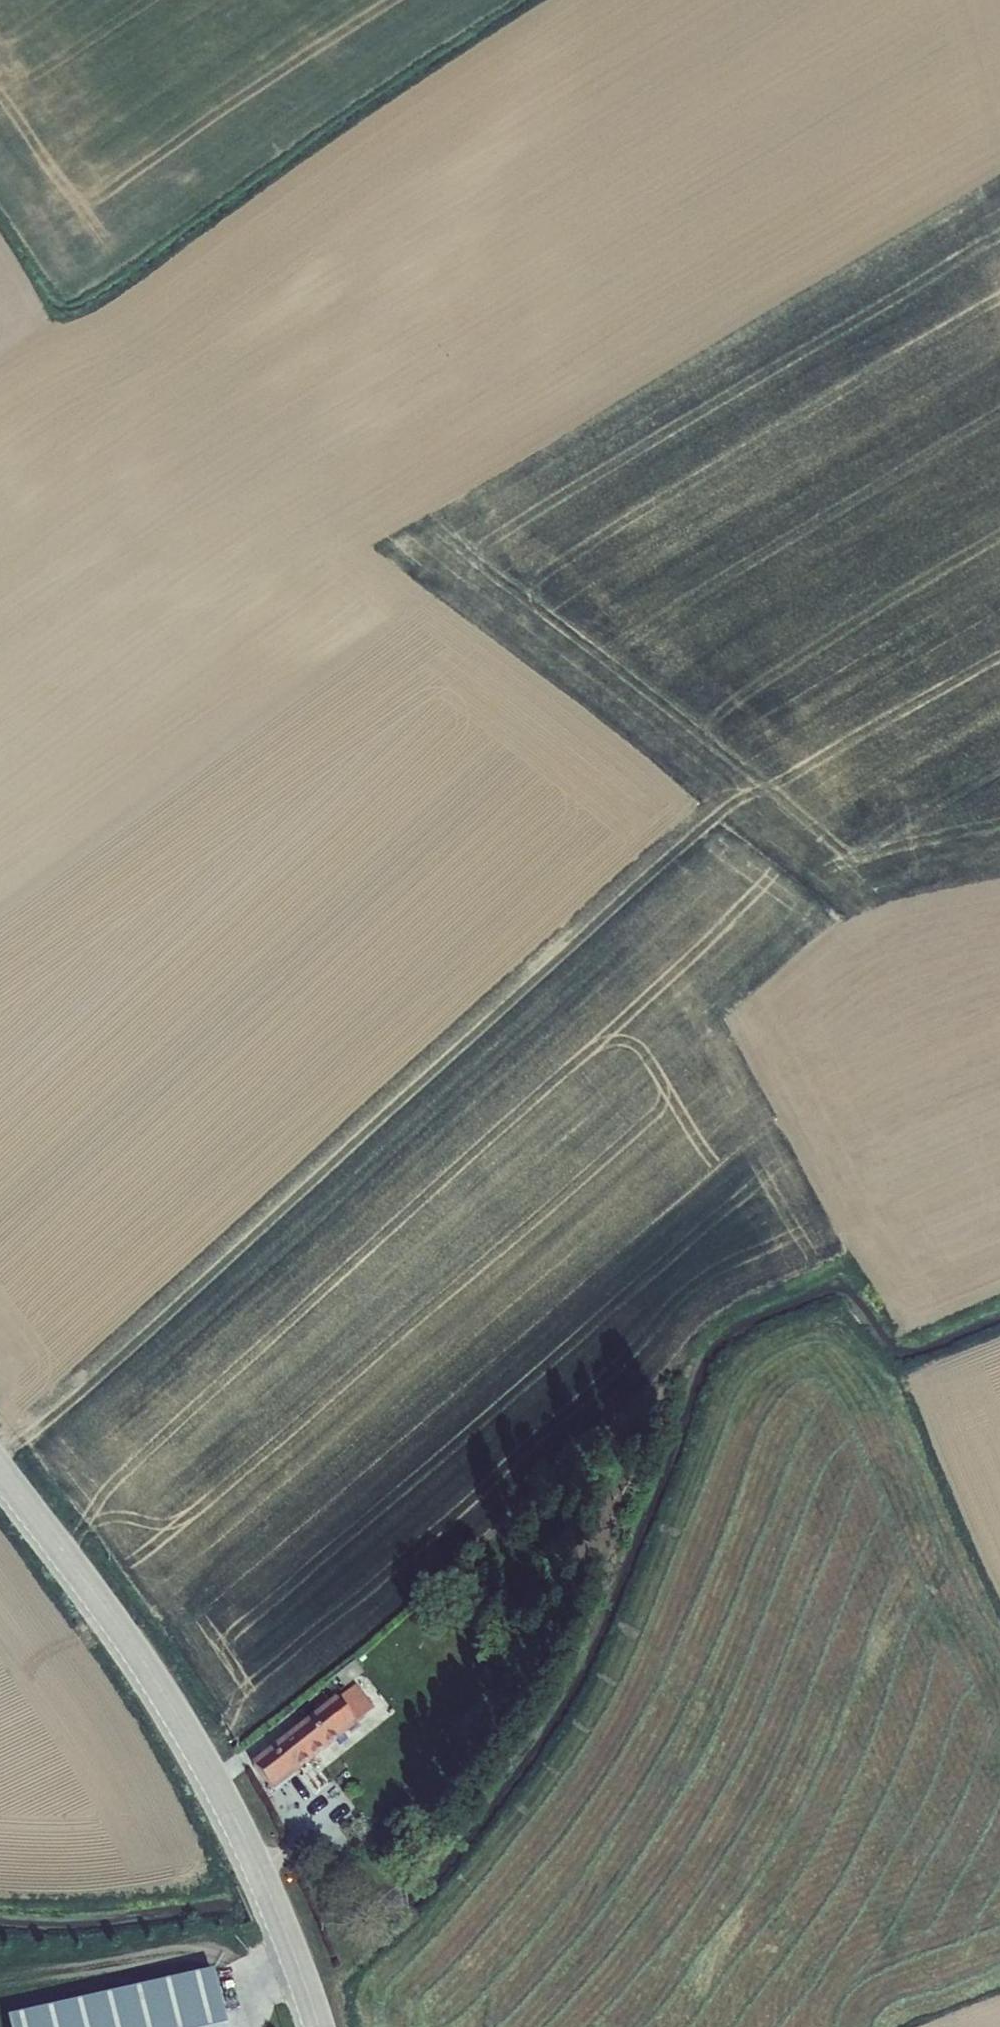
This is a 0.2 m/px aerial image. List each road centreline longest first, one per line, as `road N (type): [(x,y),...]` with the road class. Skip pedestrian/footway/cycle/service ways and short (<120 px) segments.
road 1 (tertiary): [(0,1476),(171,1721),(301,1970),(317,2026)]

